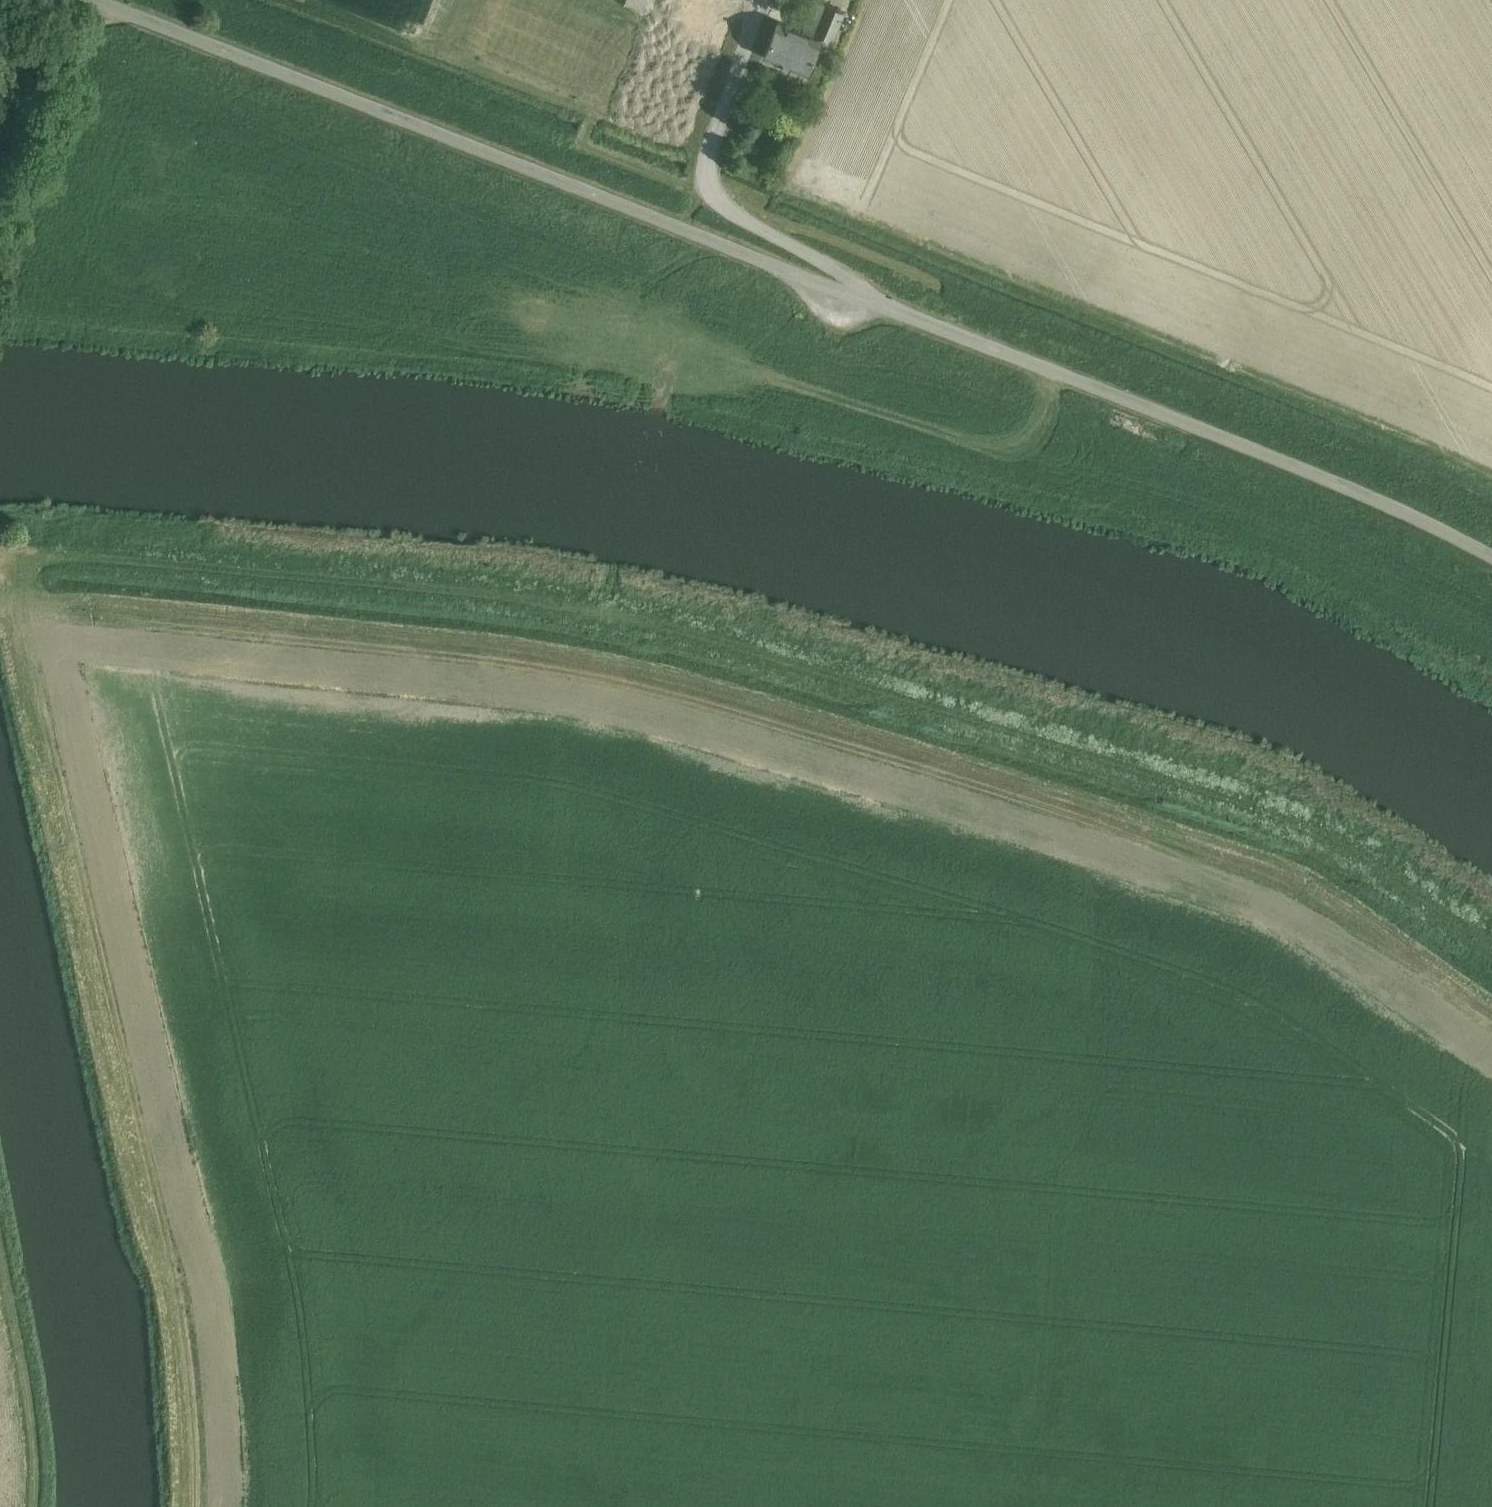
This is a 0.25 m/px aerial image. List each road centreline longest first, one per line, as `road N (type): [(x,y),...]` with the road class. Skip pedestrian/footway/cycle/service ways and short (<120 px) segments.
road 1 (unclassified): [(1491,552),(1423,515),(106,0)]
road 2 (track): [(37,1506),(40,1484),(0,1234)]

